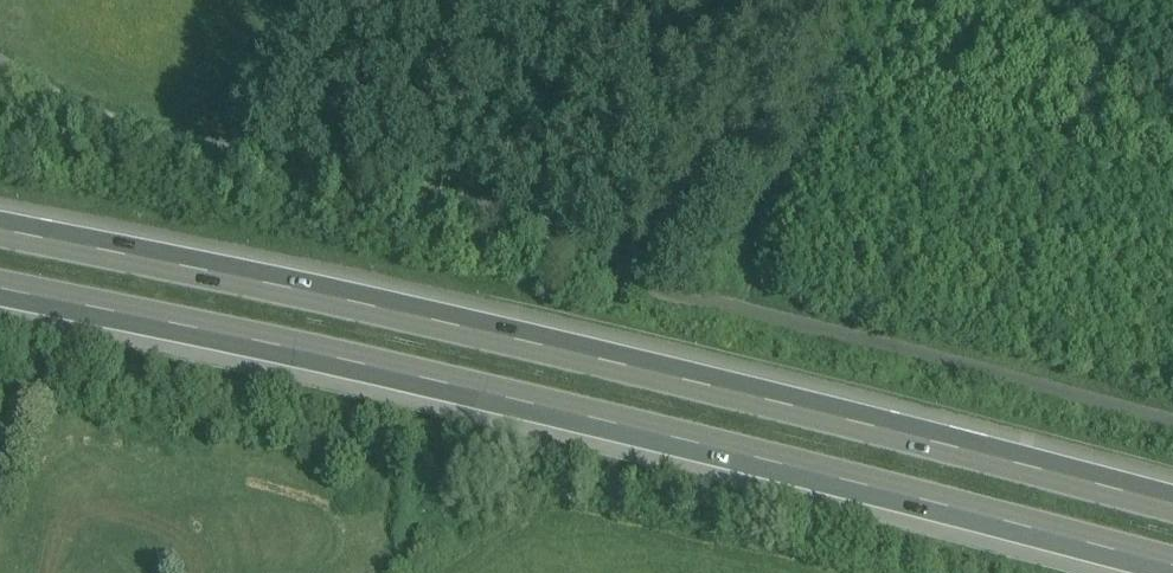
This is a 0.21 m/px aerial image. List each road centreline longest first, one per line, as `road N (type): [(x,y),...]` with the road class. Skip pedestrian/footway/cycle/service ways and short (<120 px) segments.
road 1 (motorway): [(0,292),(994,518),(1172,569)]
road 2 (motorway): [(1172,496),(999,448),(0,225)]

